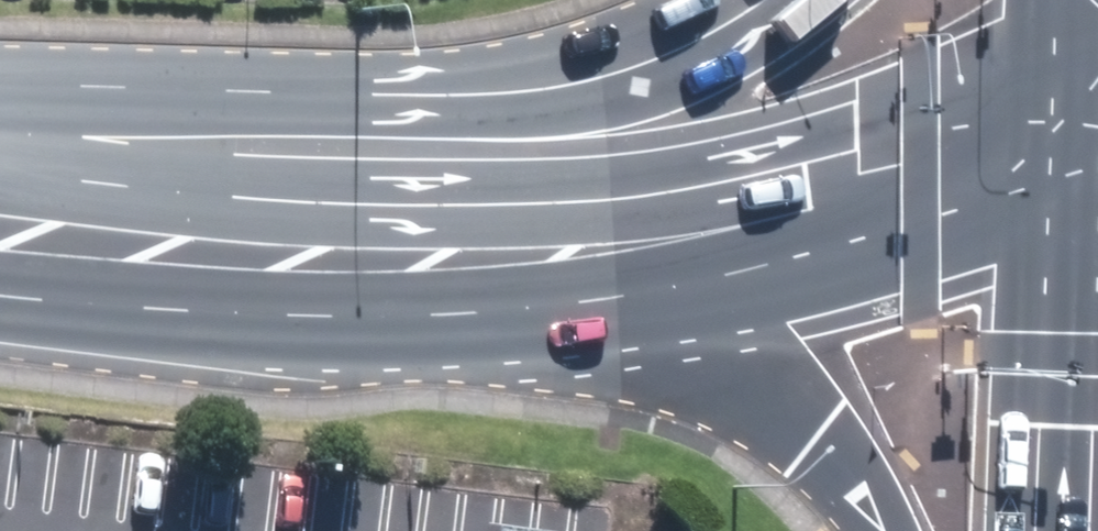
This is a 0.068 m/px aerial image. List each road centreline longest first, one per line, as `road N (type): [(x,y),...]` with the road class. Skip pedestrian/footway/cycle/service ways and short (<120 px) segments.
road 1 (primary): [(0,196),(305,100),(505,95),(583,83),(770,0)]
road 2 (secondary): [(469,249),(602,242),(859,194),(1097,110)]
road 3 (primary): [(890,530),(875,494),(828,429),(779,384),(700,339),(469,249)]
road 4 (secondary): [(0,224),(271,247),(469,249)]
road 5 (primary): [(1068,530),(1075,385),(1097,266)]

